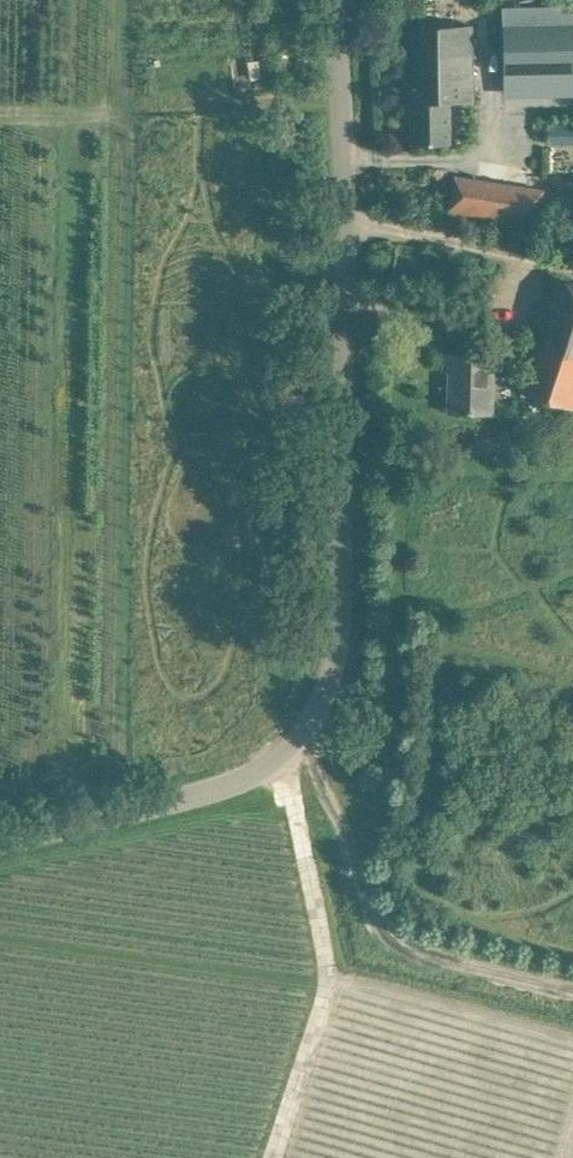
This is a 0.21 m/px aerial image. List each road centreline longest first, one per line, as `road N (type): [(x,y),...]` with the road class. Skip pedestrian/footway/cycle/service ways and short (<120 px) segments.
road 1 (unclassified): [(0,844),(238,782),(282,761),(317,720),(337,660),(344,581),(335,0)]
road 2 (track): [(301,741),(328,777),(372,911),(401,940),(572,991)]

